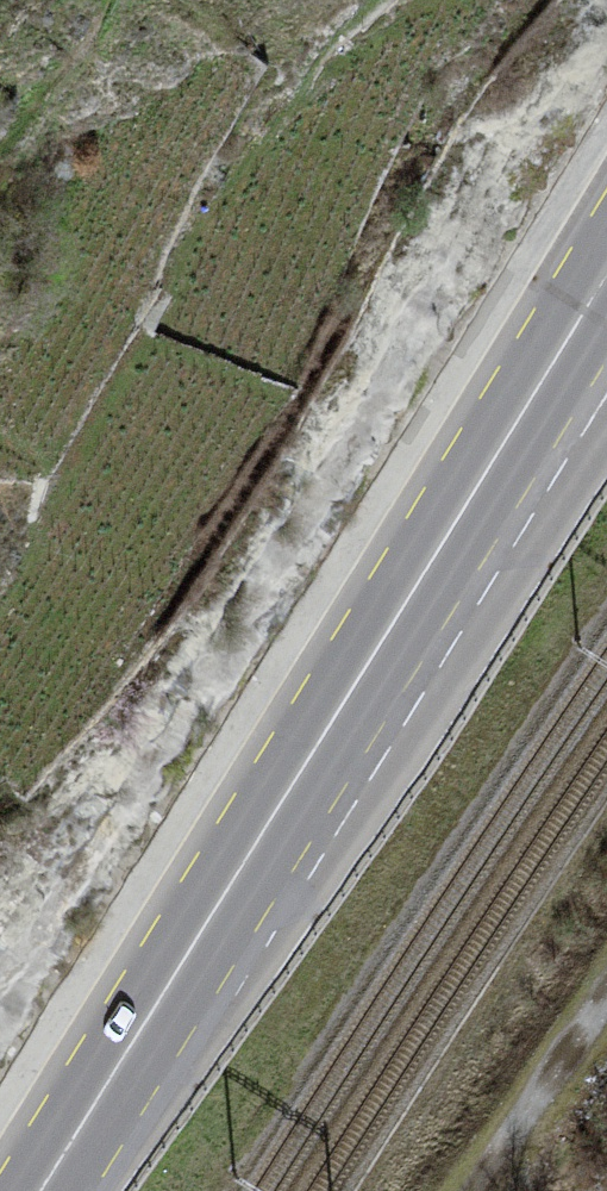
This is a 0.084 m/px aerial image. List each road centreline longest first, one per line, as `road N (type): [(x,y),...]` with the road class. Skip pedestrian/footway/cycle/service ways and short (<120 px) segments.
road 1 (primary): [(606,273),(167,994)]
road 2 (primary): [(167,994),(606,402)]
road 3 (track): [(606,999),(475,1190)]
road 4 (primary): [(167,994),(44,1190)]

